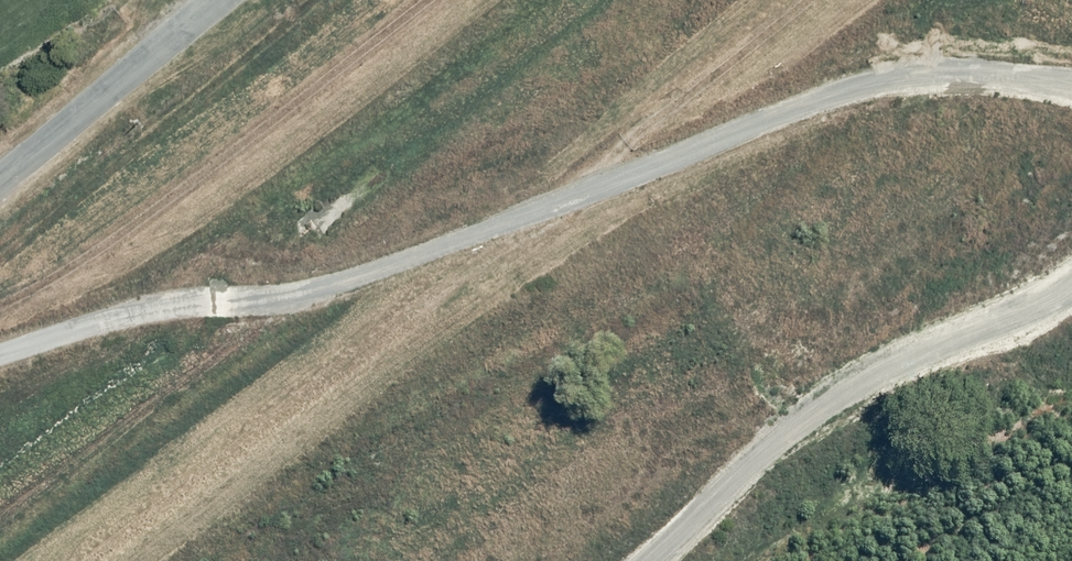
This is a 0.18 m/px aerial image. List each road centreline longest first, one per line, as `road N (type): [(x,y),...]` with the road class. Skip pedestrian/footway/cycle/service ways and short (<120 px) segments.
road 1 (track): [(0,355),(128,313),(303,297),(388,271),(853,90),(915,75),(1039,80),(1071,89)]
road 2 (track): [(1071,280),(871,363),(795,410),(647,560)]
road 3 (unclassified): [(0,177),(211,0)]

